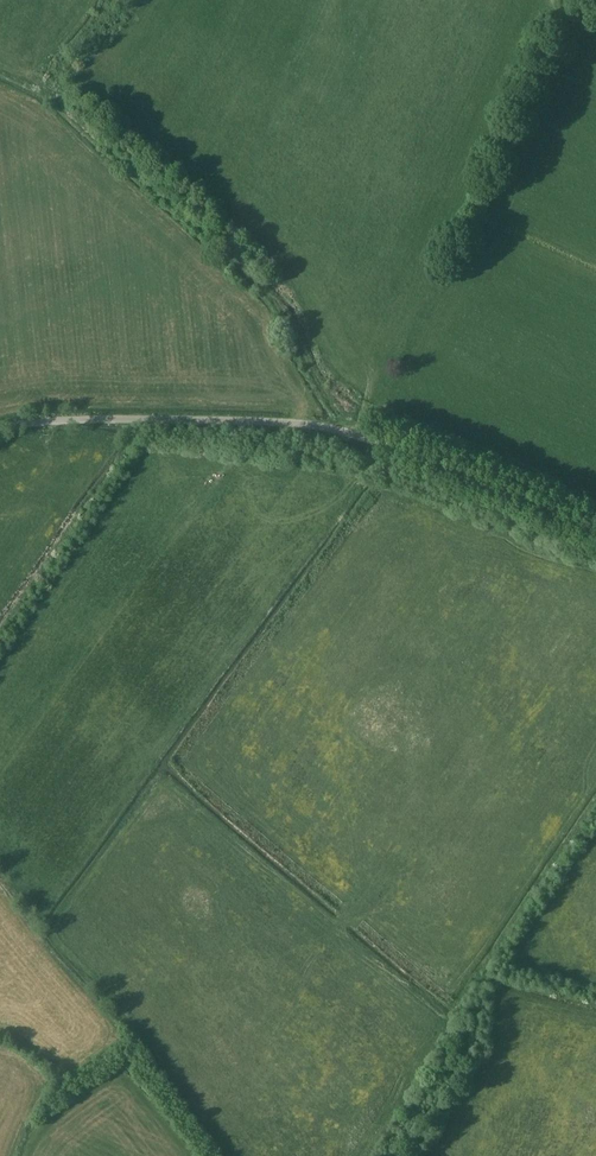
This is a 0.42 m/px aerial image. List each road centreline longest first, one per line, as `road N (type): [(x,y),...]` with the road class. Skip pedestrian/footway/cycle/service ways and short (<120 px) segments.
road 1 (unclassified): [(595,533),(328,428),(95,419),(0,428)]
road 2 (track): [(264,236),(320,304),(367,394),(351,434)]

